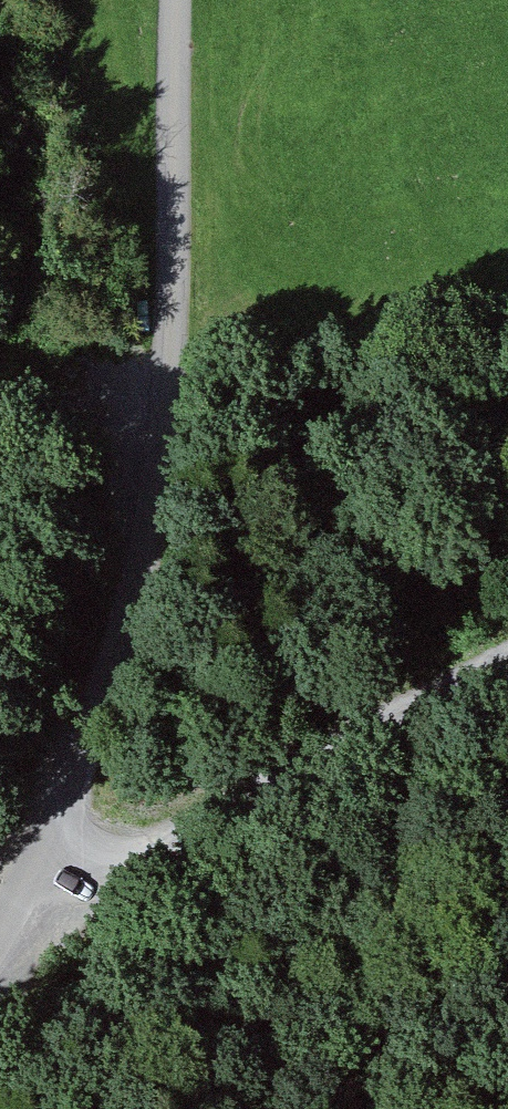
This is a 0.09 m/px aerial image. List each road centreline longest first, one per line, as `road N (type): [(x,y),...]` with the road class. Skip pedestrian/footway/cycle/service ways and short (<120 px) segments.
road 1 (track): [(166,398),(144,563),(52,845),(0,935)]
road 2 (track): [(507,658),(149,851),(91,859),(52,845)]
road 3 (unclassified): [(181,0),(166,398)]

